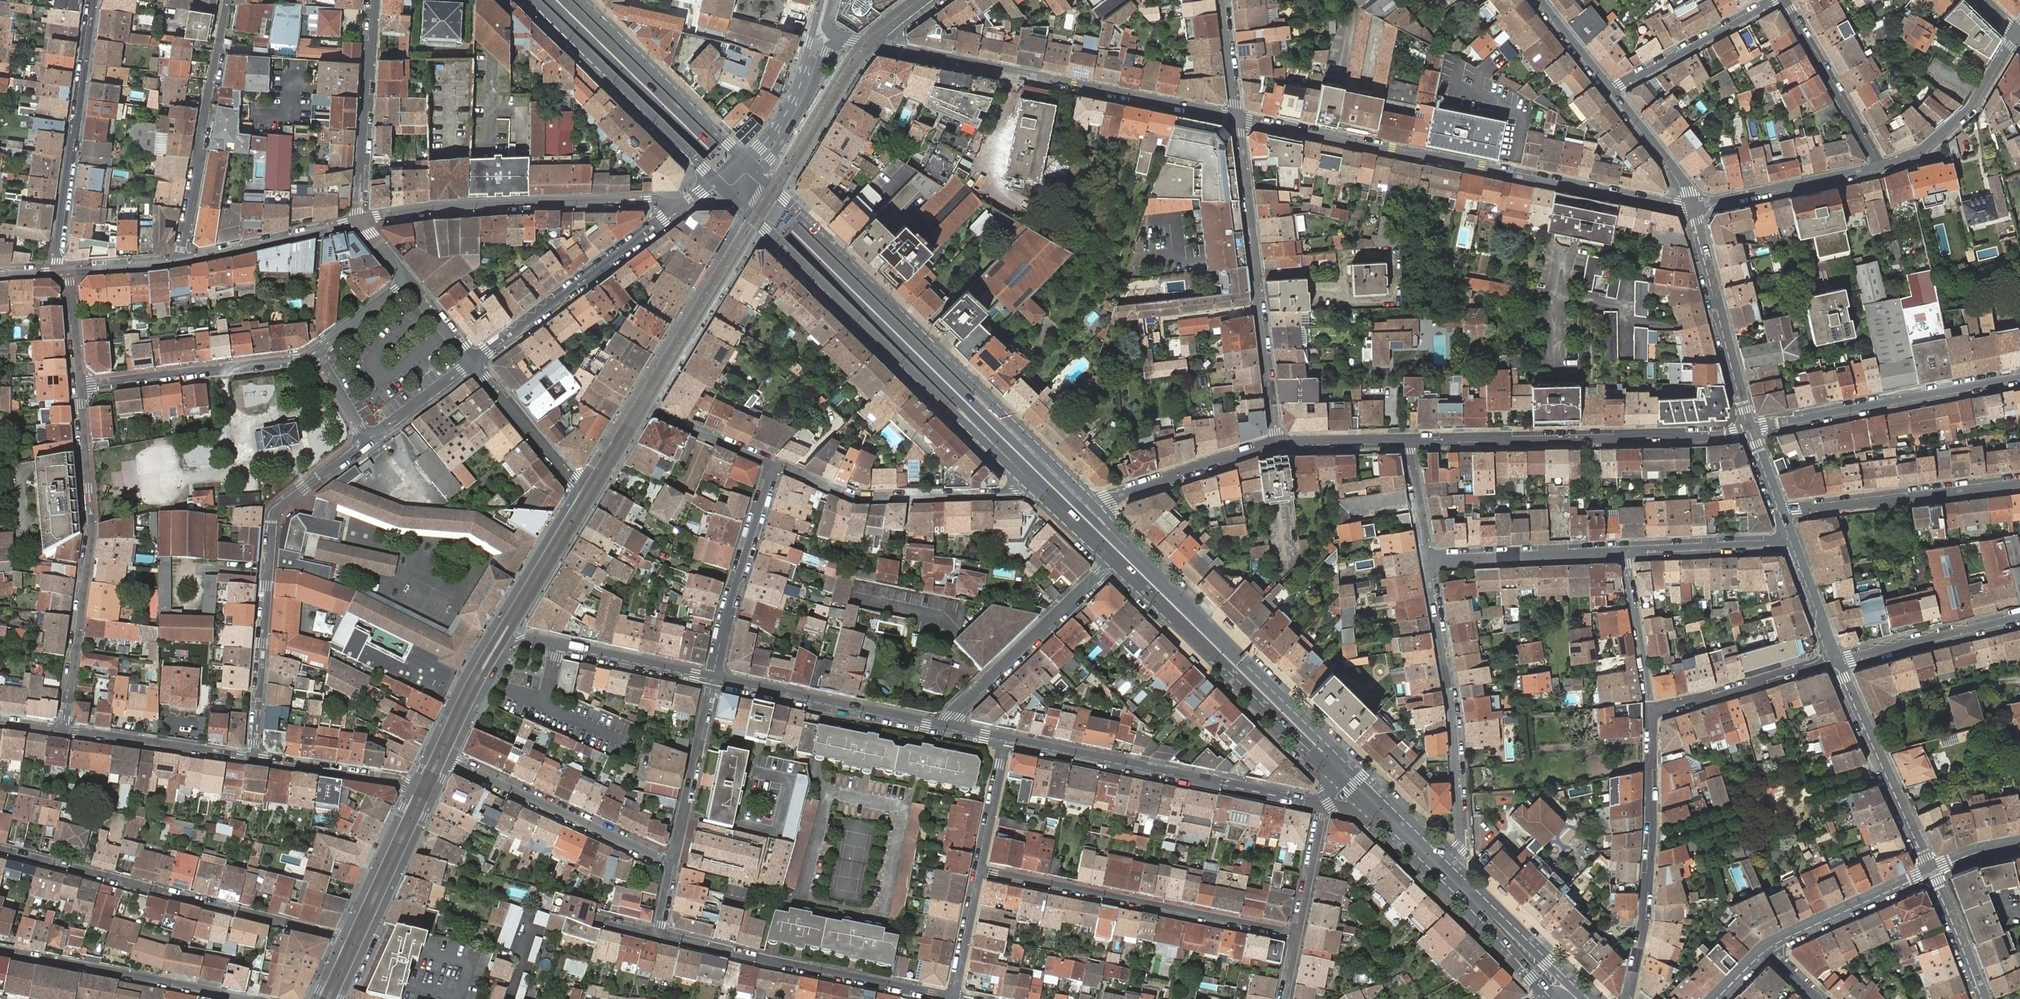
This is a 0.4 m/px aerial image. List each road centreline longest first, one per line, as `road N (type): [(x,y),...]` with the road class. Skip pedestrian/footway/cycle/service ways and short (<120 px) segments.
road 1 (primary): [(551,0),(1131,575)]
road 2 (primary): [(1130,550),(565,0)]
road 3 (secondary): [(1097,508),(758,172)]
road 4 (residential): [(1237,117),(1693,206)]
road 5 (secondary): [(745,210),(1038,493)]
road 6 (residential): [(876,43),(1237,117)]
road 7 (residential): [(251,758),(272,512),(367,439)]
road 8 (residential): [(0,850),(342,940)]
road 9 (residential): [(65,730),(91,538),(80,384)]
road 10 (secondary): [(580,487),(476,655),(412,788)]
road 11 (residential): [(1411,442),(1750,429)]
road 12 (secondary): [(450,763),(497,668),(520,641),(713,676)]
road 13 (residential): [(1237,117),(1277,445)]
road 14 (secondary): [(1006,738),(1325,806)]
road 15 (residential): [(980,870),(1299,934)]
road 16 (residential): [(580,487),(745,210)]
road 17 (residential): [(681,206),(548,201),(361,221)]
road 18 (residential): [(1427,559),(1461,841),(1448,862)]
road 19 (residential): [(952,998),(658,933)]
road 20 (residential): [(1651,709),(1649,874),(1627,998)]
road 21 (primary): [(1131,575),(1333,773)]
road 22 (primary): [(1329,747),(1130,550)]
road 23 (residential): [(63,270),(56,248),(94,0)]
road 24 (residential): [(1750,429),(2019,377)]
road 25 (residential): [(773,464),(858,498),(1038,493)]
road 26 (residential): [(226,0),(184,261)]
road 27 (secondary): [(681,206),(473,363)]
road 28 (secondary): [(532,0),(714,181)]
road 29 (residential): [(240,998),(0,952)]
road 30 (residential): [(672,863),(450,763)]
road 31 (primary): [(1380,818),(1547,994)]
road 32 (residential): [(2019,483),(1782,514)]
road 33 (residential): [(80,384),(315,352)]
road 34 (secondary): [(713,676),(945,725)]
road 35 (residential): [(1112,564),(945,725)]
road 36 (residential): [(1750,429),(1693,206)]
road 37 (residential): [(1930,870),(1837,660)]
road 38 (secondary): [(745,159),(583,0)]
road 39 (residential): [(372,0),(361,221)]
road 40 (secondary): [(340,998),(434,798)]
road 41 (residential): [(713,676),(773,464)]
road 42 (residential): [(1877,166),(1921,150),(1966,111),(2015,32)]
road 43 (residential): [(1624,551),(1427,559)]
road 44 (primary): [(1588,998),(1448,862)]
road 45 (residential): [(1651,709),(1837,660)]
road 46 (residential): [(672,863),(713,676)]
road 47 (residential): [(1783,0),(1877,166)]
road 48 (residential): [(1097,508),(1277,445)]
road 49 (residential): [(1693,206),(1877,166)]
road 50 (residential): [(65,730),(251,758)]
road 51 (residential): [(1777,0),(1613,91)]
road 52 (residential): [(2019,617),(1837,660)]
road 53 (residential): [(361,221),(184,261)]
road 54 (tertiary): [(820,0),(795,98),(745,159)]
road 55 (tertiary): [(1930,870),(1768,945)]
road 56 (residential): [(1791,538),(1624,551)]
road 57 (secondary): [(412,788),(342,940)]
road 58 (primary): [(1448,862),(1329,747)]
road 59 (secondary): [(473,363),(580,487)]
road 60 (residential): [(251,758),(412,788)]
road 61 (residential): [(1624,551),(1651,709)]
road 62 (tertiary): [(758,172),(838,39)]
road 63 (residential): [(1693,206),(1686,182),(1613,91)]
road 64 (residential): [(1982,998),(1930,870)]
road 65 (residential): [(980,870),(1006,738)]
road 66 (residential): [(1277,445),(1411,442)]
road 67 (residential): [(952,998),(980,870)]
road 68 (residential): [(1325,806),(1299,934)]
road 69 (residential): [(473,363),(367,439)]
road 70 (residential): [(1837,660),(1791,538)]
road 71 (residential): [(184,261),(63,270)]

